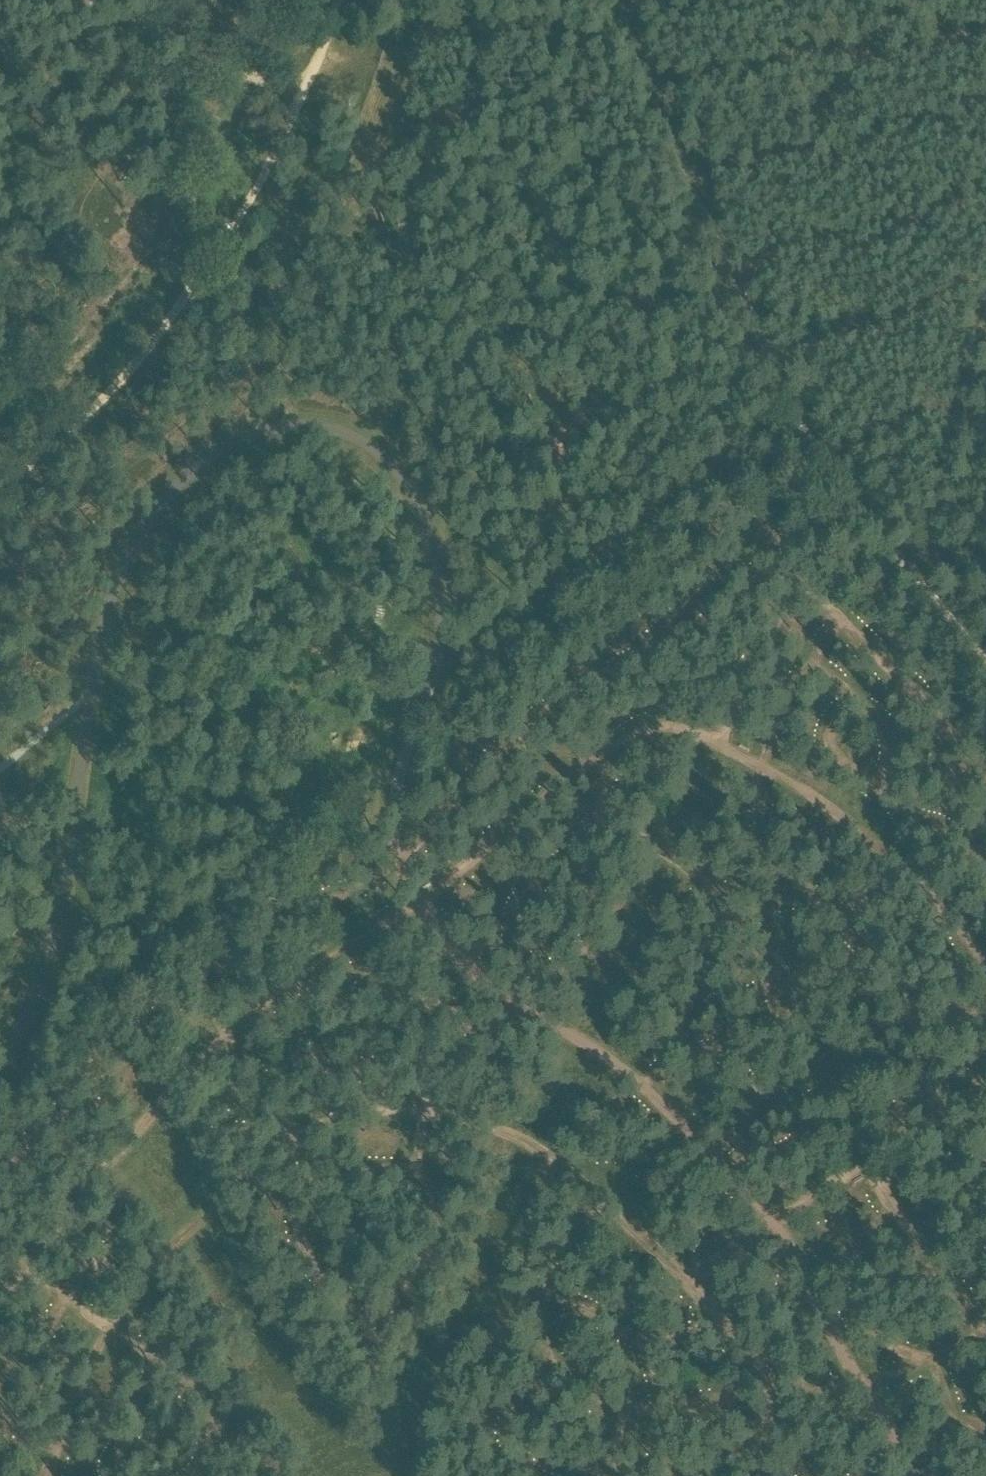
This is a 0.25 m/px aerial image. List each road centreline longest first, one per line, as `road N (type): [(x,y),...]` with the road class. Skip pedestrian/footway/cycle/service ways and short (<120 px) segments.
road 1 (track): [(0,1054),(20,1030),(46,946),(111,584),(136,530),(207,452),(285,419),(337,425),(384,446),(420,489),(436,549),(435,637),(390,802),(397,864),(448,899),(506,963),(588,1006),(653,1058),(776,1230),(873,1389),(892,1425),(903,1475)]
road 2 (track): [(616,0),(757,349),(803,421),(985,650)]
road 3 (track): [(323,60),(379,47),(480,0)]

